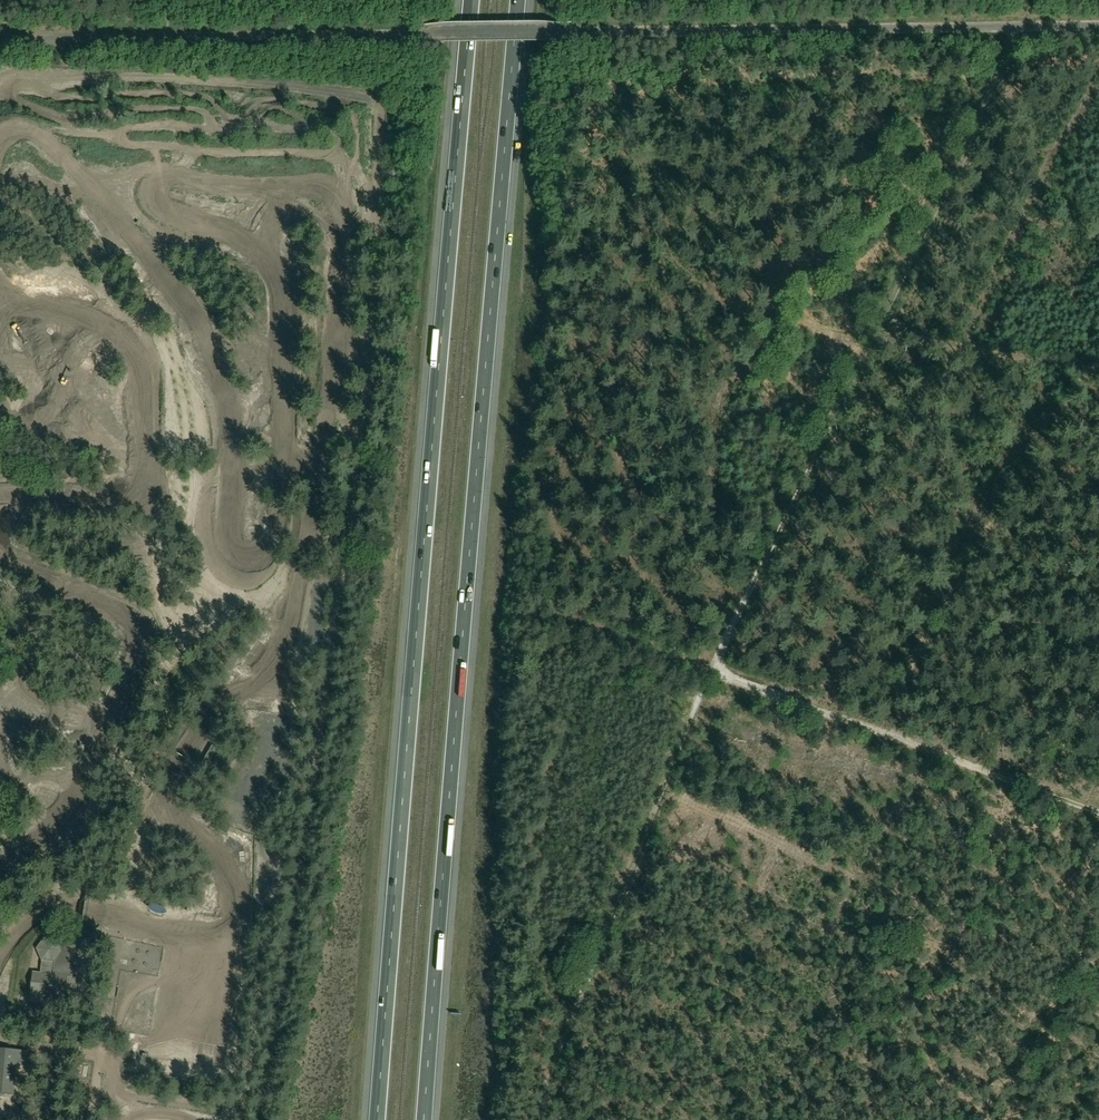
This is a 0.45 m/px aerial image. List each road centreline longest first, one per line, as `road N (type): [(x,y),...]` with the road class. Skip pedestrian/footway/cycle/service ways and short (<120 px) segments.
road 1 (track): [(260,1119),(308,828),(362,412),(378,112),(370,97),(349,90),(183,77),(99,77),(0,97)]
road 2 (track): [(1002,27),(703,662),(535,1119)]
road 3 (motorway): [(472,0),(375,1119)]
road 4 (motorway): [(422,1119),(516,0)]
road 5 (unclassified): [(0,48),(27,40),(1098,26)]
road 6 (track): [(703,662),(1098,808)]
road 7 (track): [(375,200),(327,176),(147,187),(101,167),(0,152)]
road 8 (track): [(860,333),(1098,368)]
road 9 (track): [(100,1062),(106,1019),(98,1006),(75,998),(83,939)]

